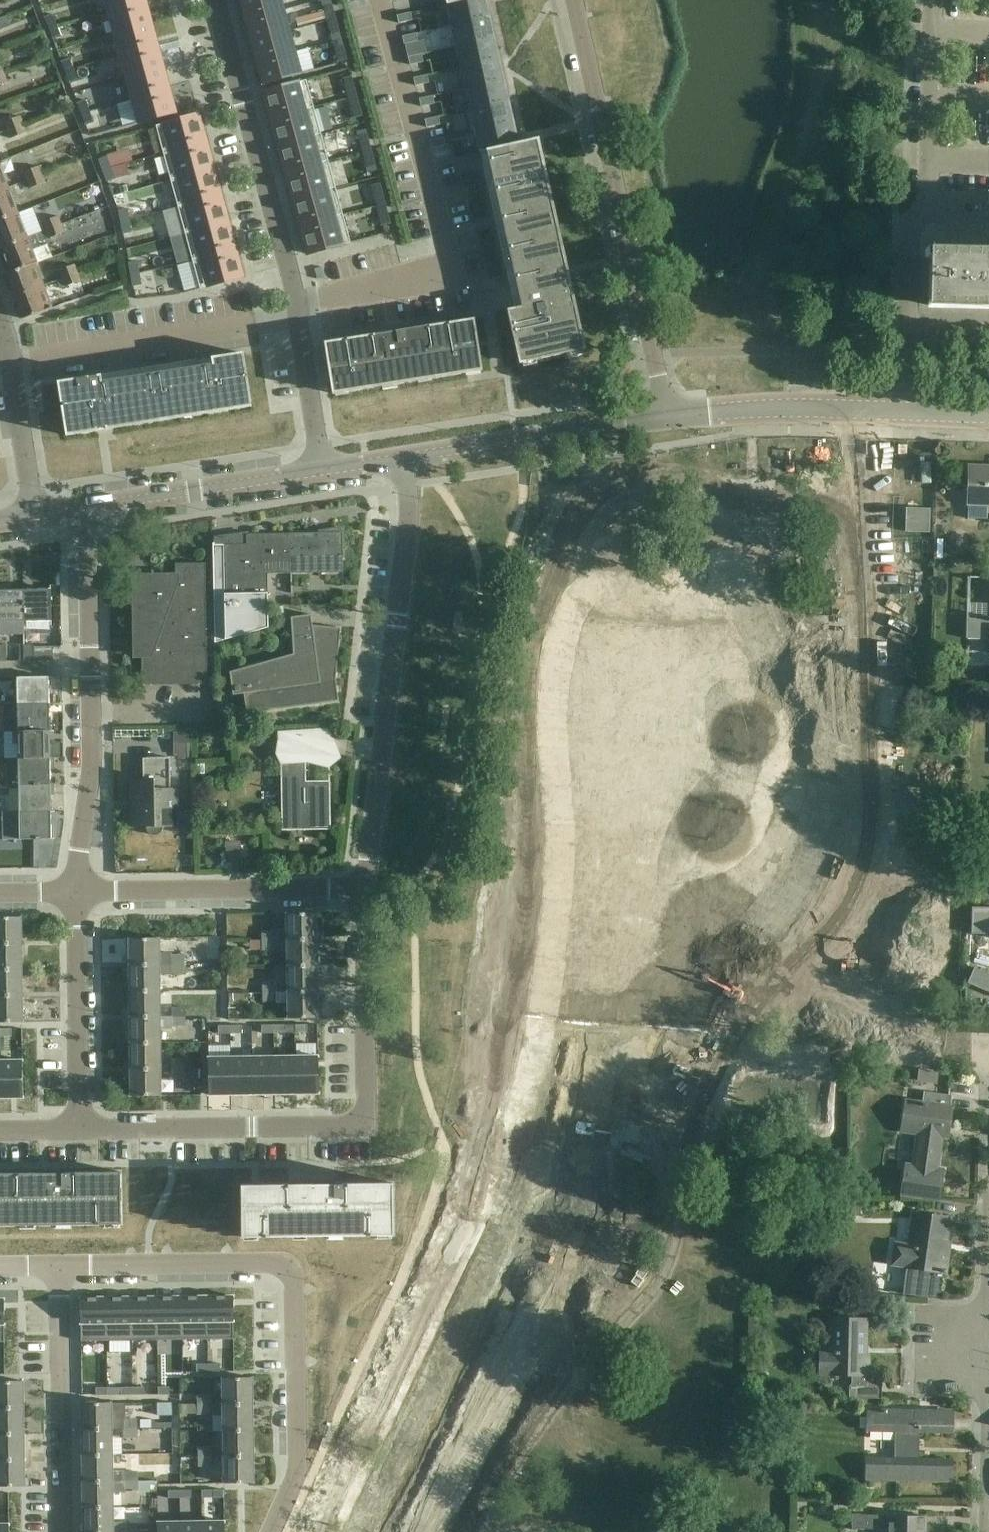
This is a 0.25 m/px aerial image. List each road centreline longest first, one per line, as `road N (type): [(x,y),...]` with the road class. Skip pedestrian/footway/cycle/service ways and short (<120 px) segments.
road 1 (residential): [(79,1128),(366,1125),(365,889)]
road 2 (residential): [(323,471),(298,302),(218,0)]
road 3 (residential): [(365,889),(404,502),(401,459)]
road 4 (residential): [(666,417),(575,0)]
road 5 (residential): [(74,895),(91,767),(85,509)]
road 6 (residential): [(365,889),(74,895)]
road 7 (residential): [(270,1531),(298,1473),(297,1278),(290,1265)]
road 8 (residential): [(401,459),(666,417)]
road 9 (residential): [(63,1531),(60,1265)]
road 10 (residential): [(666,417),(908,411)]
road 11 (residential): [(85,509),(323,471)]
road 12 (residential): [(79,1128),(74,895)]
road 13 (residential): [(60,1265),(290,1265)]
road 14 (residential): [(932,213),(932,0)]
road 15 (residential): [(908,411),(913,233),(932,213)]
road 16 (residential): [(32,516),(9,364)]
road 17 (residential): [(985,1514),(988,1367)]

